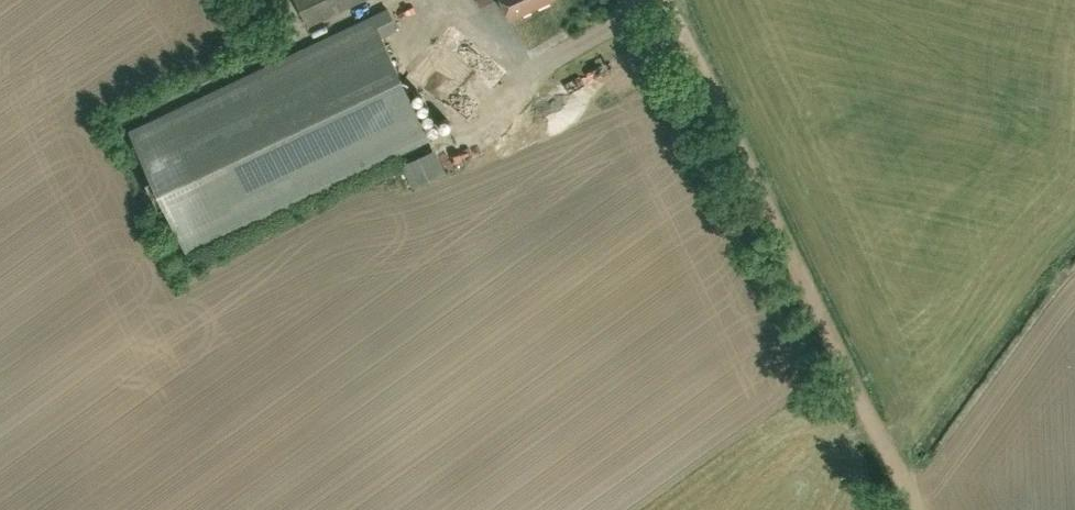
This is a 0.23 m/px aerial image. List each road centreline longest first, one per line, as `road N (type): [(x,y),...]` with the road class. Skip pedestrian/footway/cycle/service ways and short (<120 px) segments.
road 1 (track): [(693,47),(917,509)]
road 2 (track): [(904,483),(941,466),(1074,285)]

